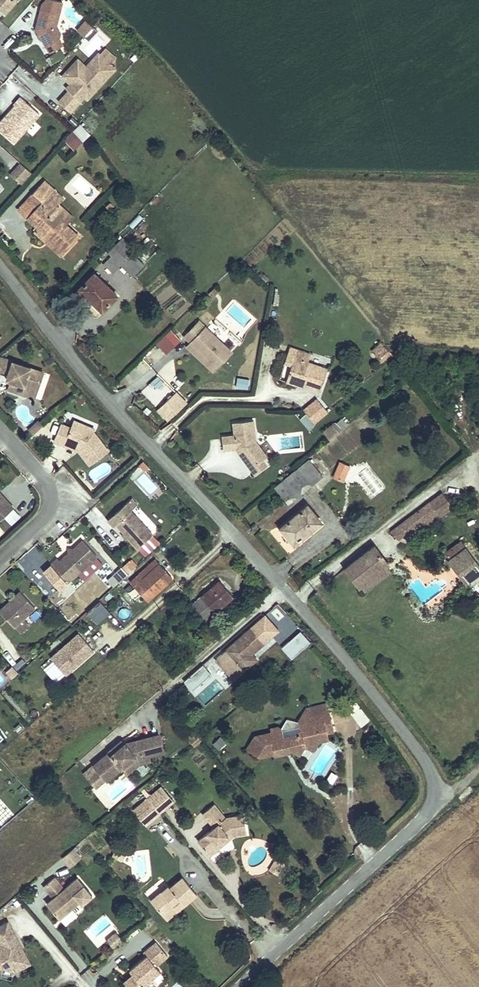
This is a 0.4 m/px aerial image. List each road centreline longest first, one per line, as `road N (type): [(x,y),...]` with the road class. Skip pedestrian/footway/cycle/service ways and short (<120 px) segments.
road 1 (residential): [(241,986),(419,821),(434,784),(356,670),(95,386),(0,266)]
road 2 (residential): [(0,558),(51,503),(47,483),(0,431)]

